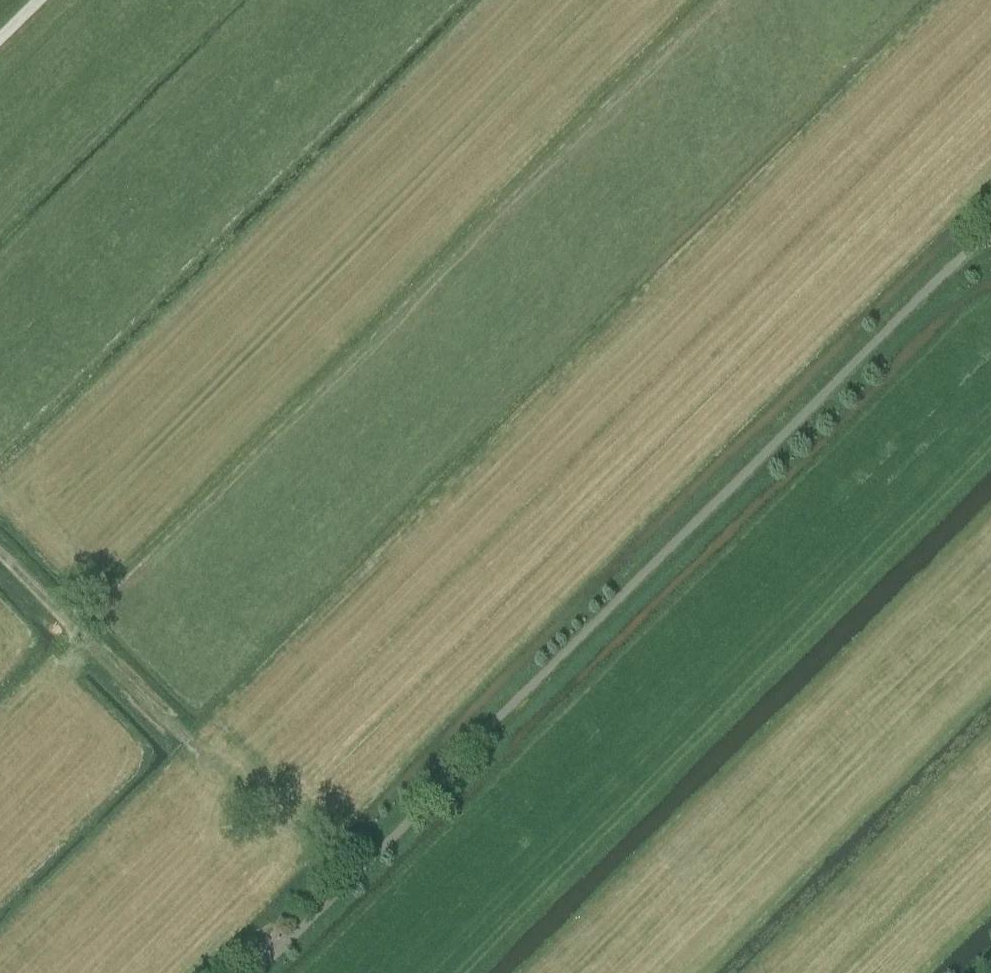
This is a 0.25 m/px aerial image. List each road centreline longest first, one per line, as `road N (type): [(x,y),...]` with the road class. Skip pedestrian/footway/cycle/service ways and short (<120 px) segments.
road 1 (track): [(184,735),(0,553)]

